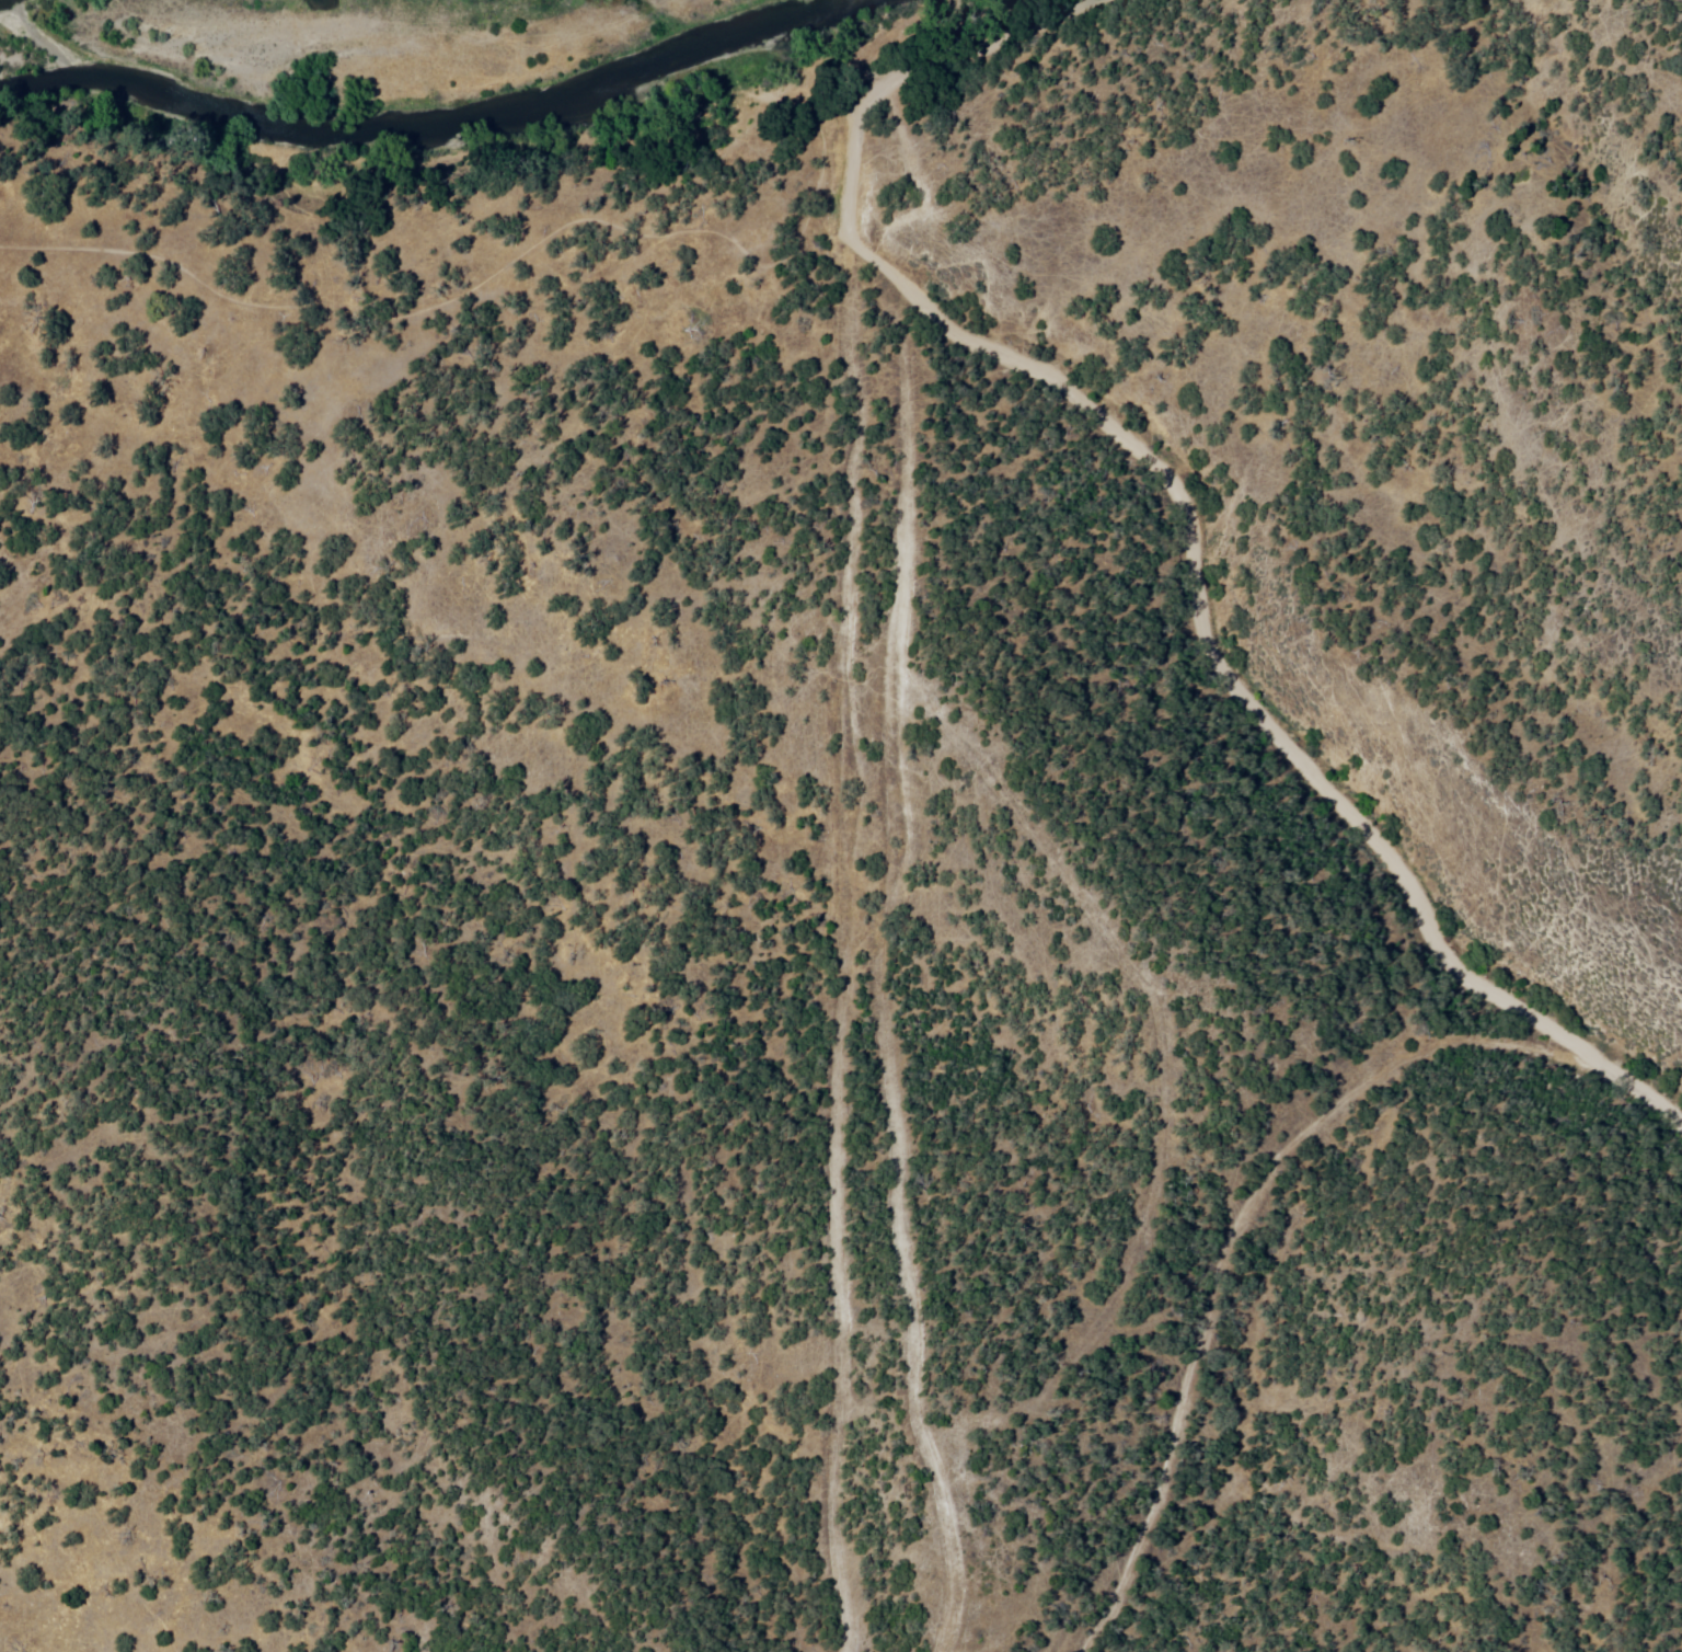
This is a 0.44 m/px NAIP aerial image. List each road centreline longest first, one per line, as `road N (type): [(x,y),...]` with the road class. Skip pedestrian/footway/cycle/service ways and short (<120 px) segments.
road 1 (track): [(1681,1132),(1476,995),(1432,940),(1394,860),(1231,689),(1203,623),(1186,506),(1153,451),(1056,367),(955,330),(856,228),(851,74),(860,49),(880,39),(1051,16),(1093,0)]

